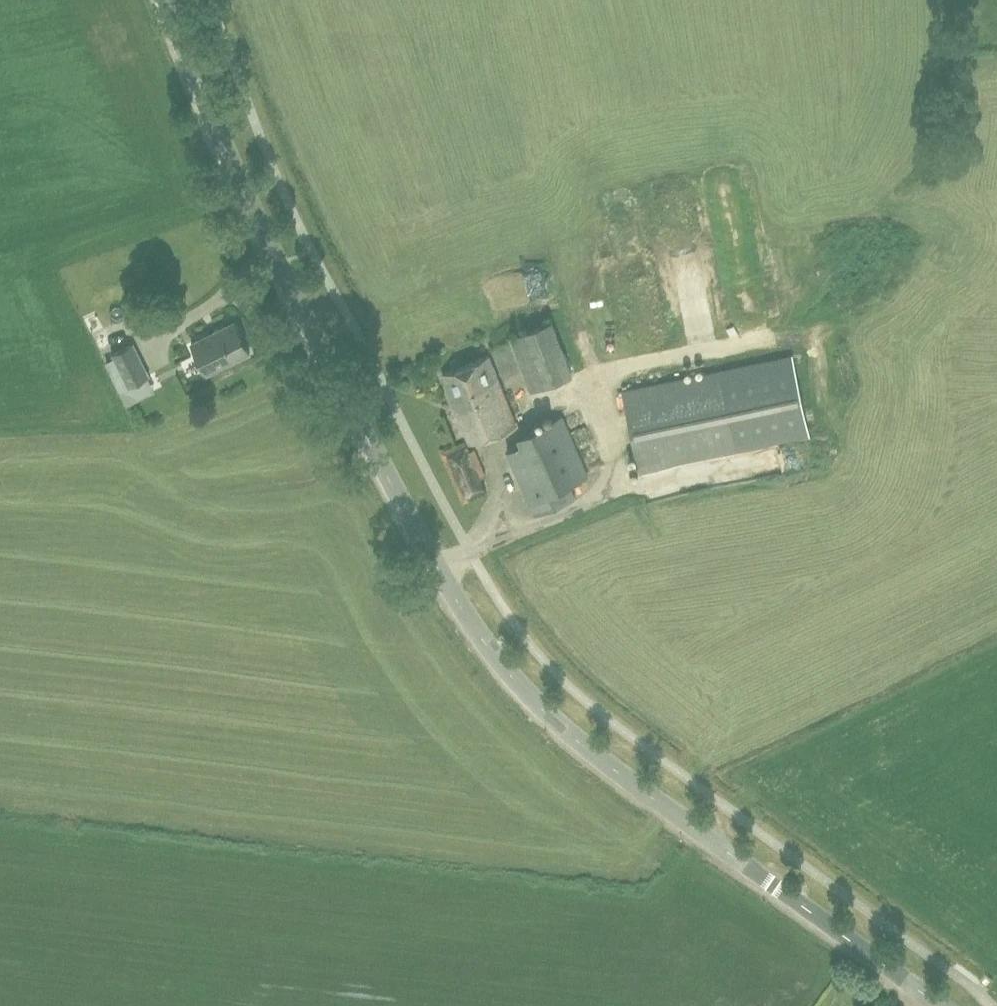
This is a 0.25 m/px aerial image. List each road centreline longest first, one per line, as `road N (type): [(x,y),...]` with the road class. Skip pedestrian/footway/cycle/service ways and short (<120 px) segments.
road 1 (tertiary): [(939,1005),(607,765),(501,666),(439,573),(280,268),(165,0)]

